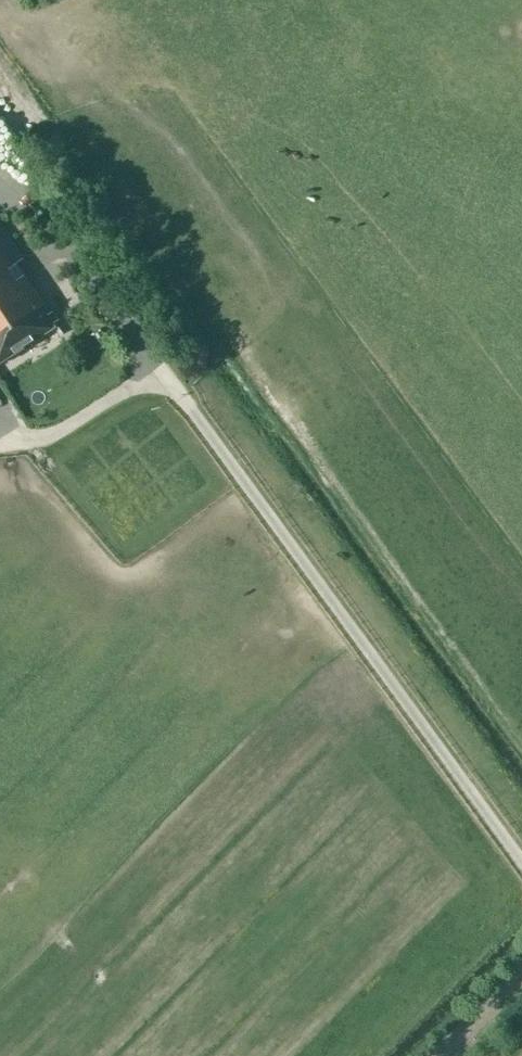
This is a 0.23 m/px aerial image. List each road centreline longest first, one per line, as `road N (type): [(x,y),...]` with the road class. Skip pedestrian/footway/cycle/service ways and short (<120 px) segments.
road 1 (track): [(155,379),(55,252),(0,196)]

